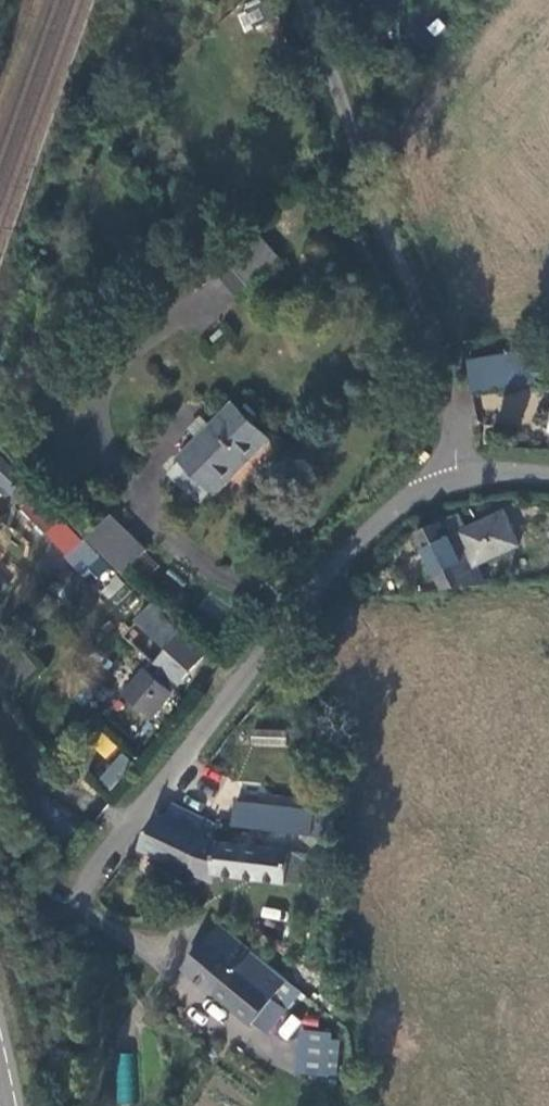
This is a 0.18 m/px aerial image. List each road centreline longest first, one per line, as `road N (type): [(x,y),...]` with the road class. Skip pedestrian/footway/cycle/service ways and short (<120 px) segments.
road 1 (unclassified): [(149,956),(90,917),(85,882),(365,533),(407,499),(457,481)]
road 2 (unclassified): [(303,0),(439,360),(457,481)]

